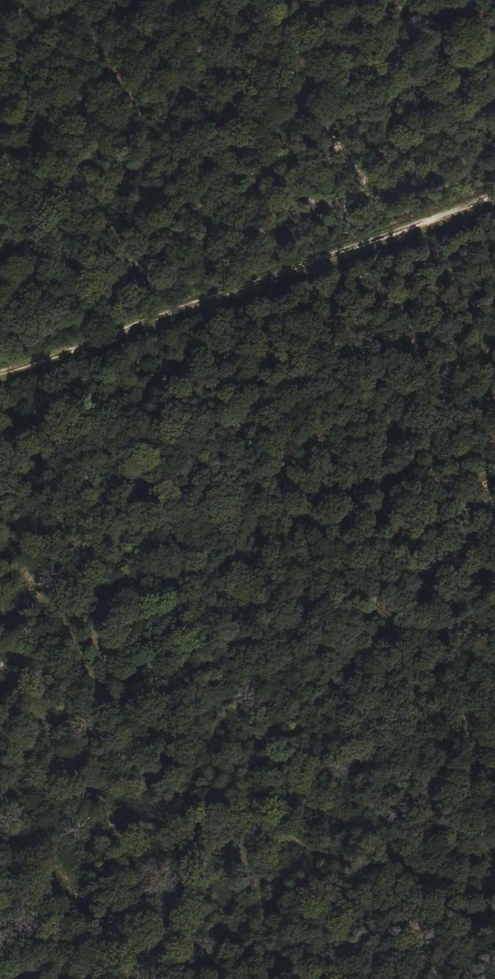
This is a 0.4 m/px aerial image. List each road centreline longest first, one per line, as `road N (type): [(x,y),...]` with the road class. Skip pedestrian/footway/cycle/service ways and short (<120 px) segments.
road 1 (track): [(494,199),(92,343)]

